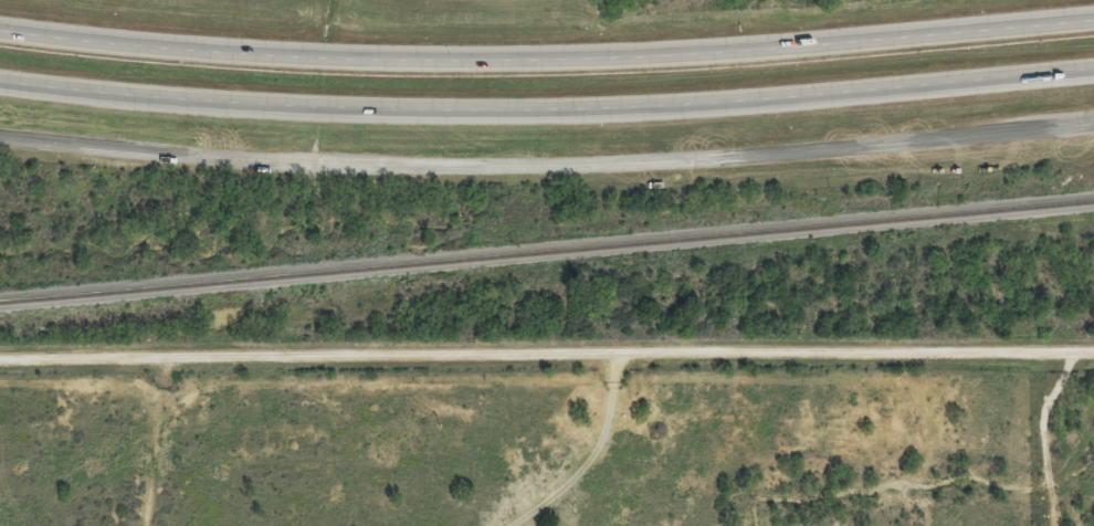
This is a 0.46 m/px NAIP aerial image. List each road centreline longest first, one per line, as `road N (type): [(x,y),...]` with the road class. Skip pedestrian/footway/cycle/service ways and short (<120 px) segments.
road 1 (tertiary): [(1093,124),(755,155),(443,169),(91,149),(0,136)]
road 2 (motorway): [(1093,18),(643,54),(411,60),(0,28)]
road 3 (motorway): [(0,79),(309,105),(487,108),(718,99),(1093,67)]
road 4 (residential): [(1093,371),(0,405)]

